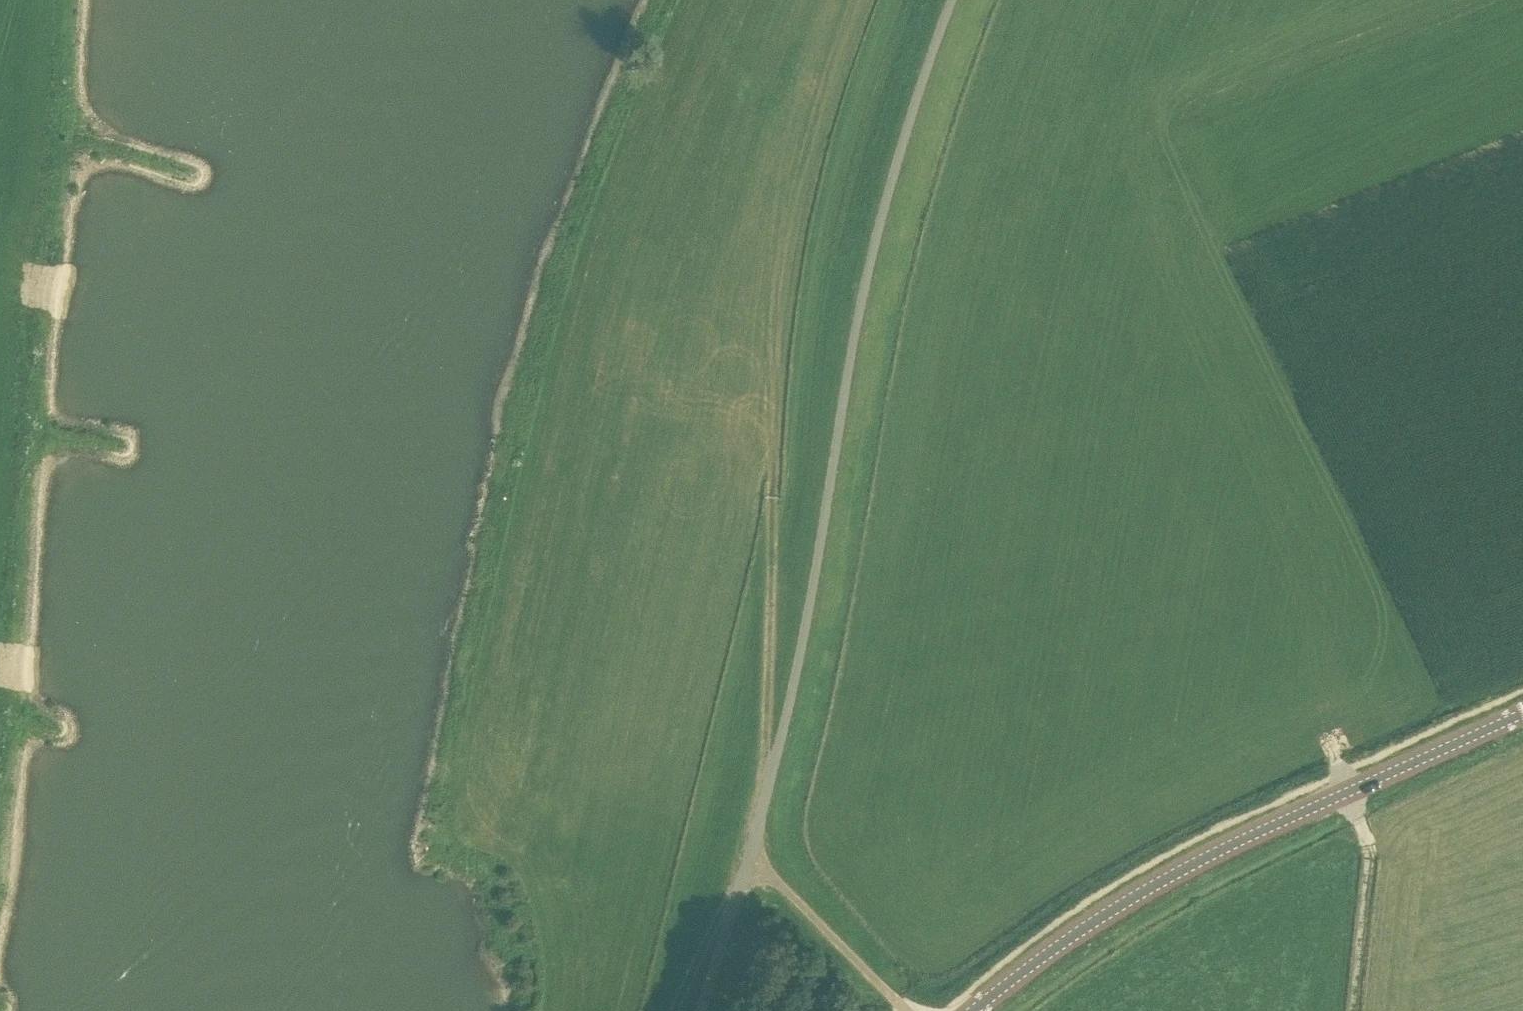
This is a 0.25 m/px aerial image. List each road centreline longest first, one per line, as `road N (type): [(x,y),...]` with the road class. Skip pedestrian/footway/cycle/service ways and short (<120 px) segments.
road 1 (tertiary): [(972,1010),(1188,868),(1346,796)]
road 2 (unclassified): [(1354,1010),(1367,848),(1346,796)]
road 3 (tertiary): [(1346,796),(1522,718)]

